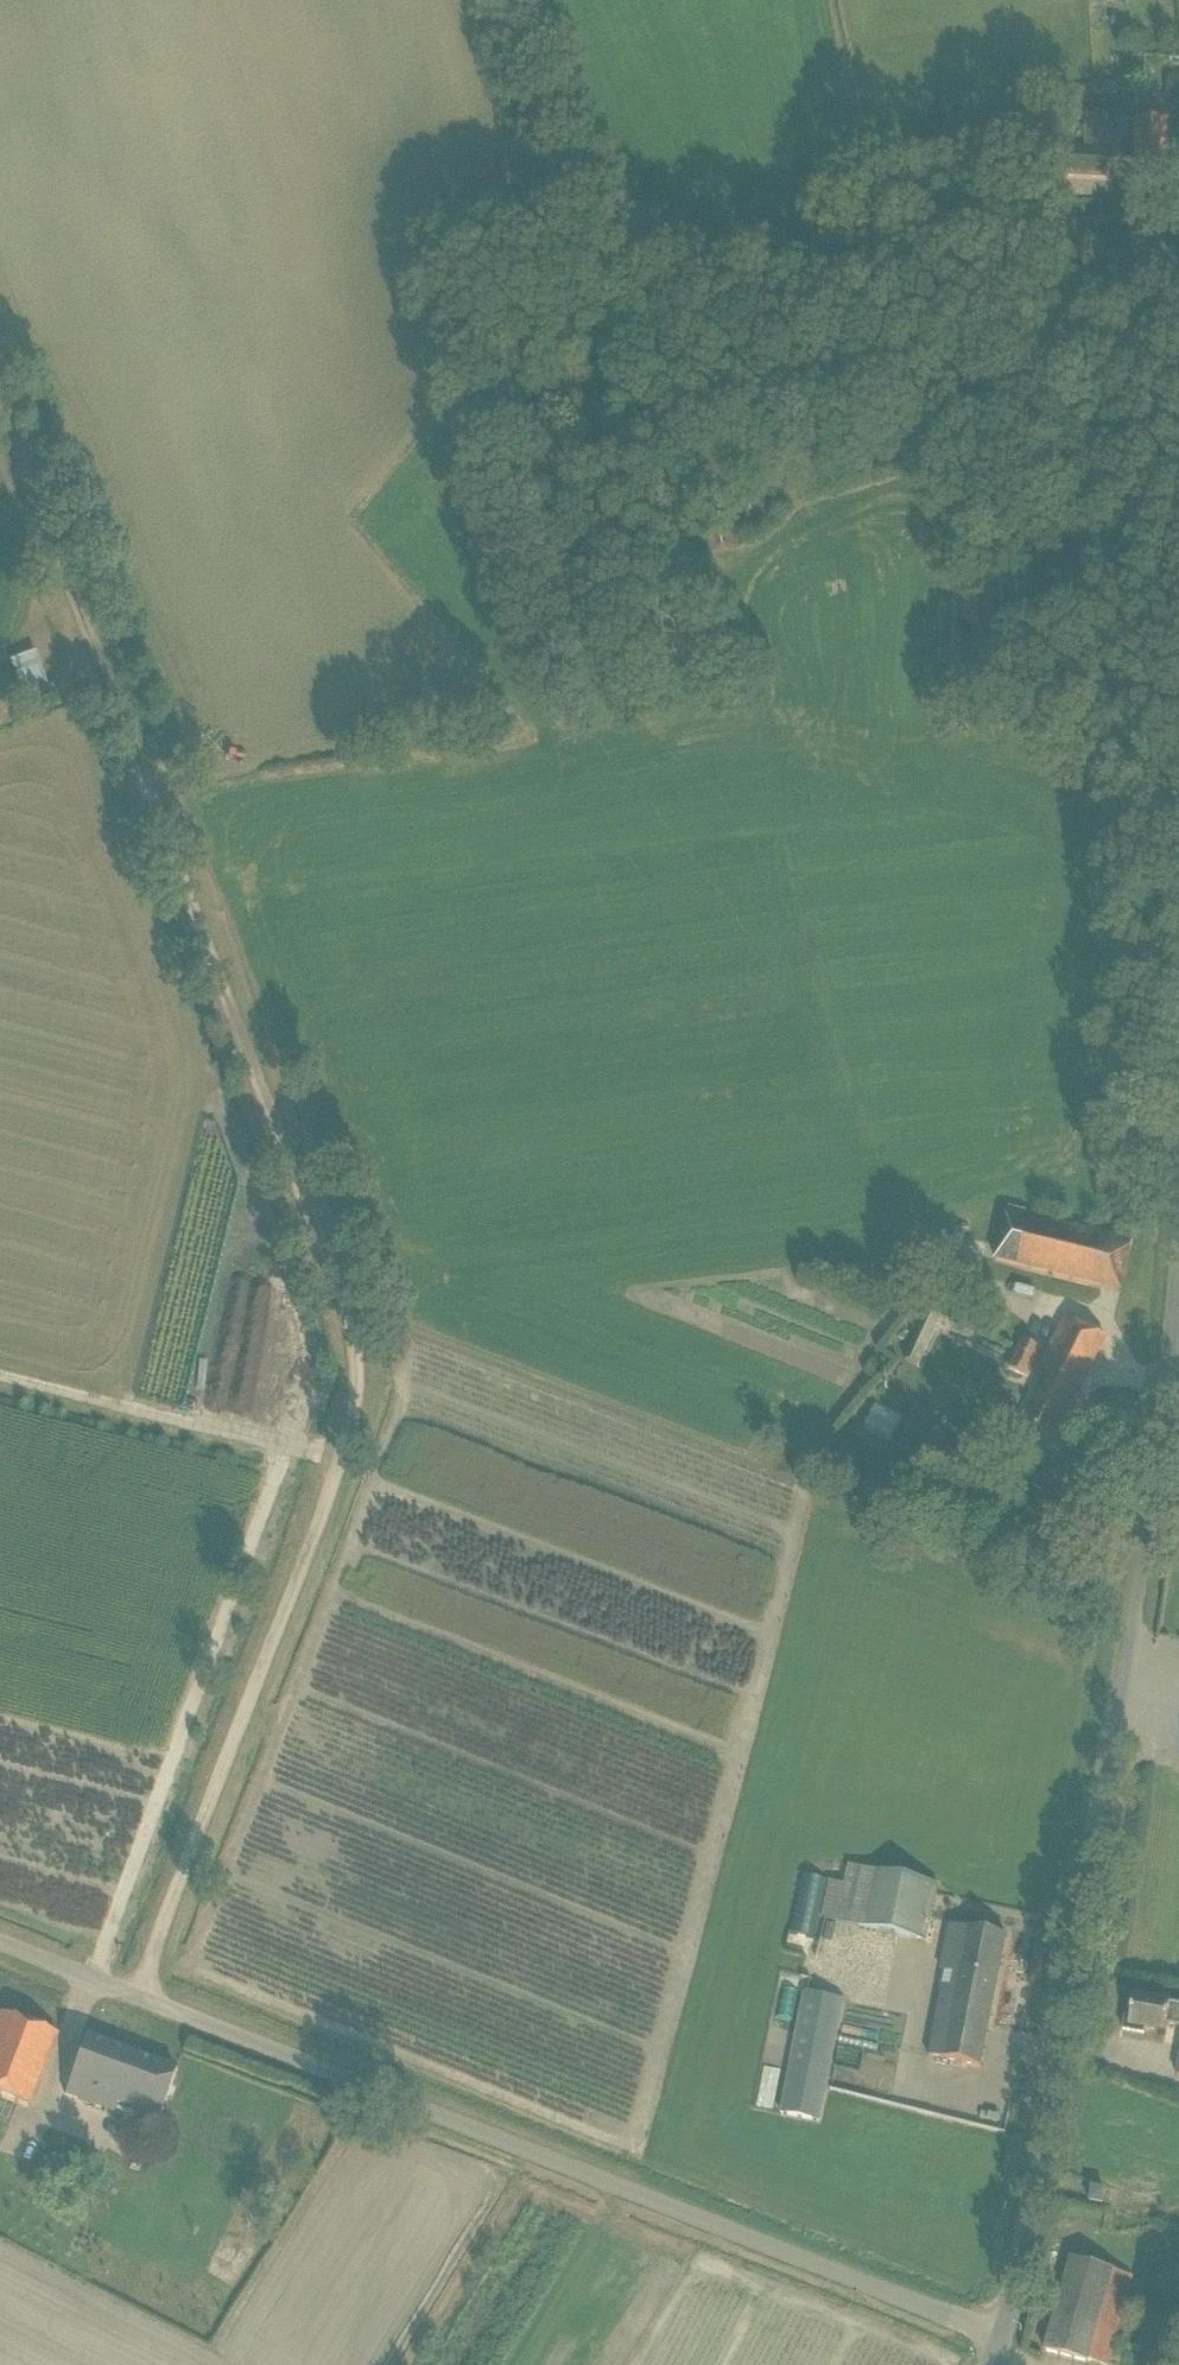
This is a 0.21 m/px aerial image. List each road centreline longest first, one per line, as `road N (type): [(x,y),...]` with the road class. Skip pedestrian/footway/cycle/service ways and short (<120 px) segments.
road 1 (track): [(0,415),(57,574),(143,741),(363,1376),(139,1996)]
road 2 (unclassified): [(997,2336),(1162,1410),(1178,1226)]
road 3 (unclassified): [(997,2336),(0,1941)]

